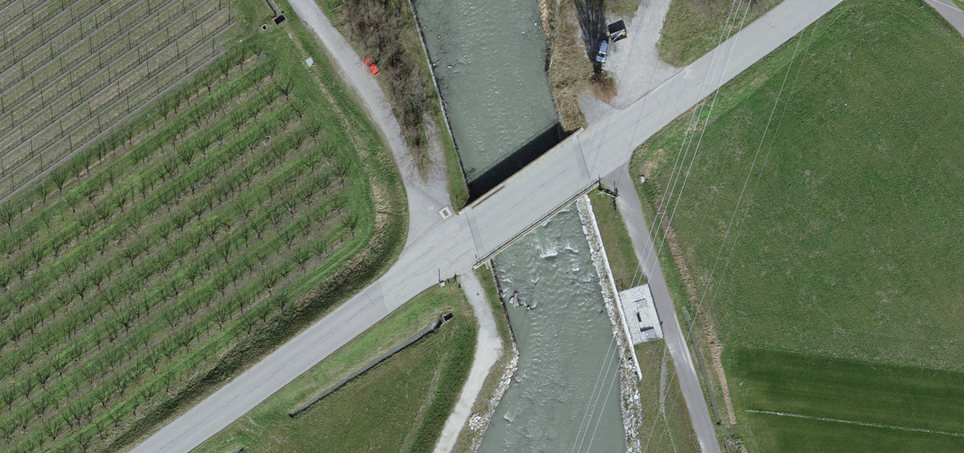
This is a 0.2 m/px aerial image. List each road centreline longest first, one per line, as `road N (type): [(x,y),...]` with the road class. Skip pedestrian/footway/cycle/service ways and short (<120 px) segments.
road 1 (unclassified): [(158,452),(446,257)]
road 2 (residential): [(712,452),(609,143)]
road 3 (unclassified): [(301,0),(388,119),(446,257)]
road 4 (track): [(394,0),(474,237)]
road 5 (unclassified): [(609,143),(813,0)]
road 6 (track): [(444,452),(487,335),(452,252)]
road 7 (unclassified): [(446,257),(609,143)]

